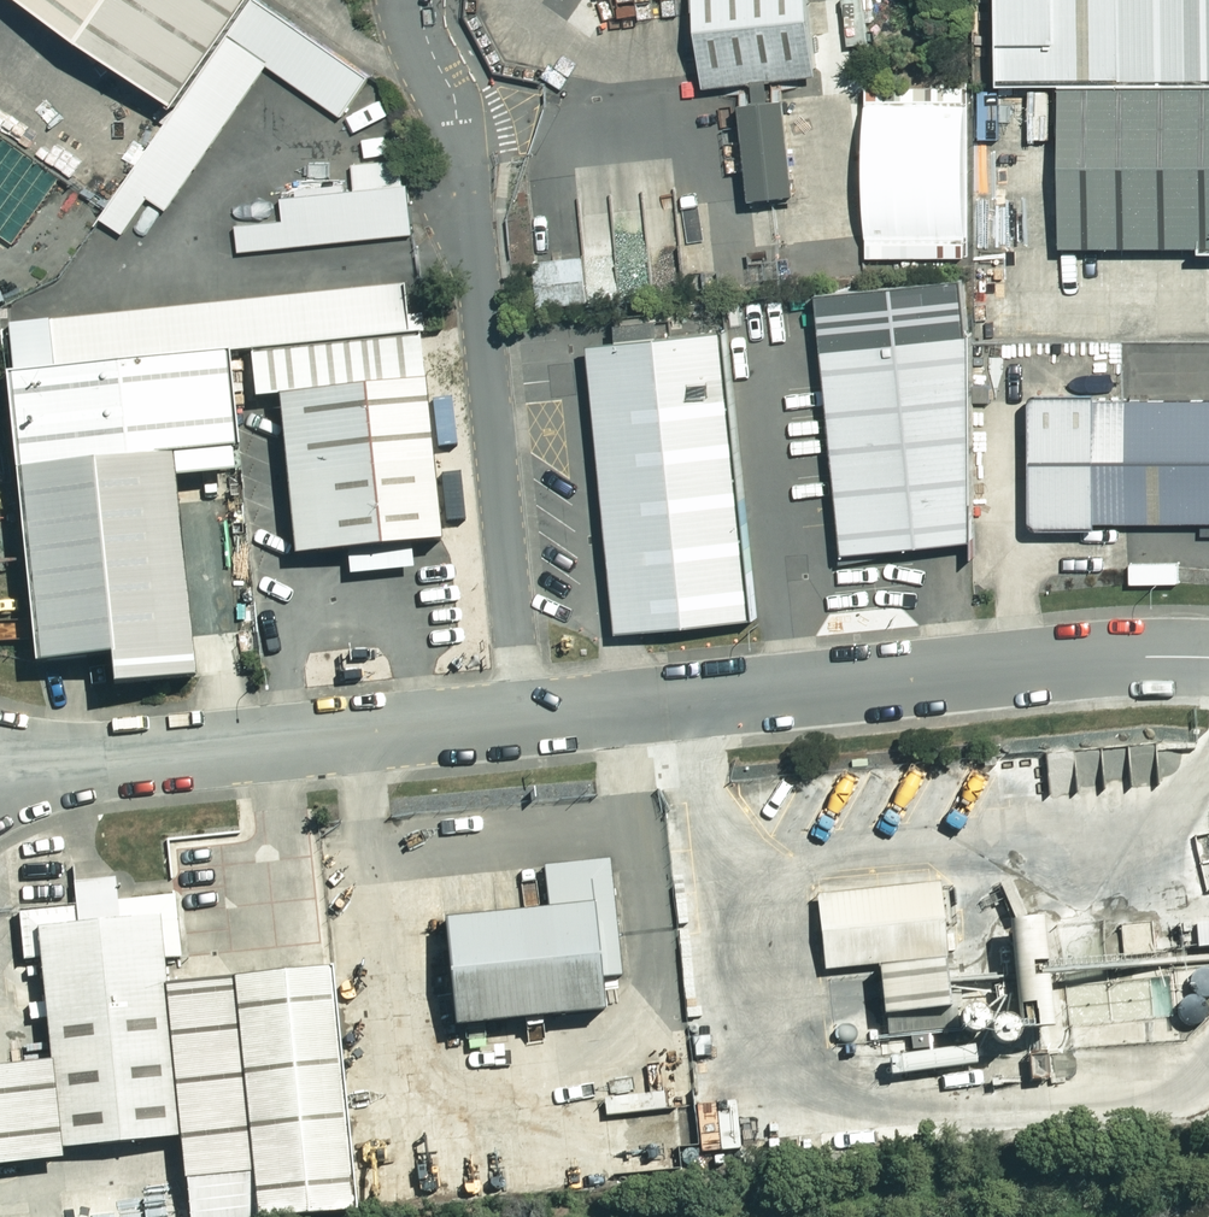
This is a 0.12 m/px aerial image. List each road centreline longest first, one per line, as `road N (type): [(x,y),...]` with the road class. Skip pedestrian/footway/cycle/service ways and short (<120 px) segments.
road 1 (residential): [(0,769),(1036,661),(1208,656)]

